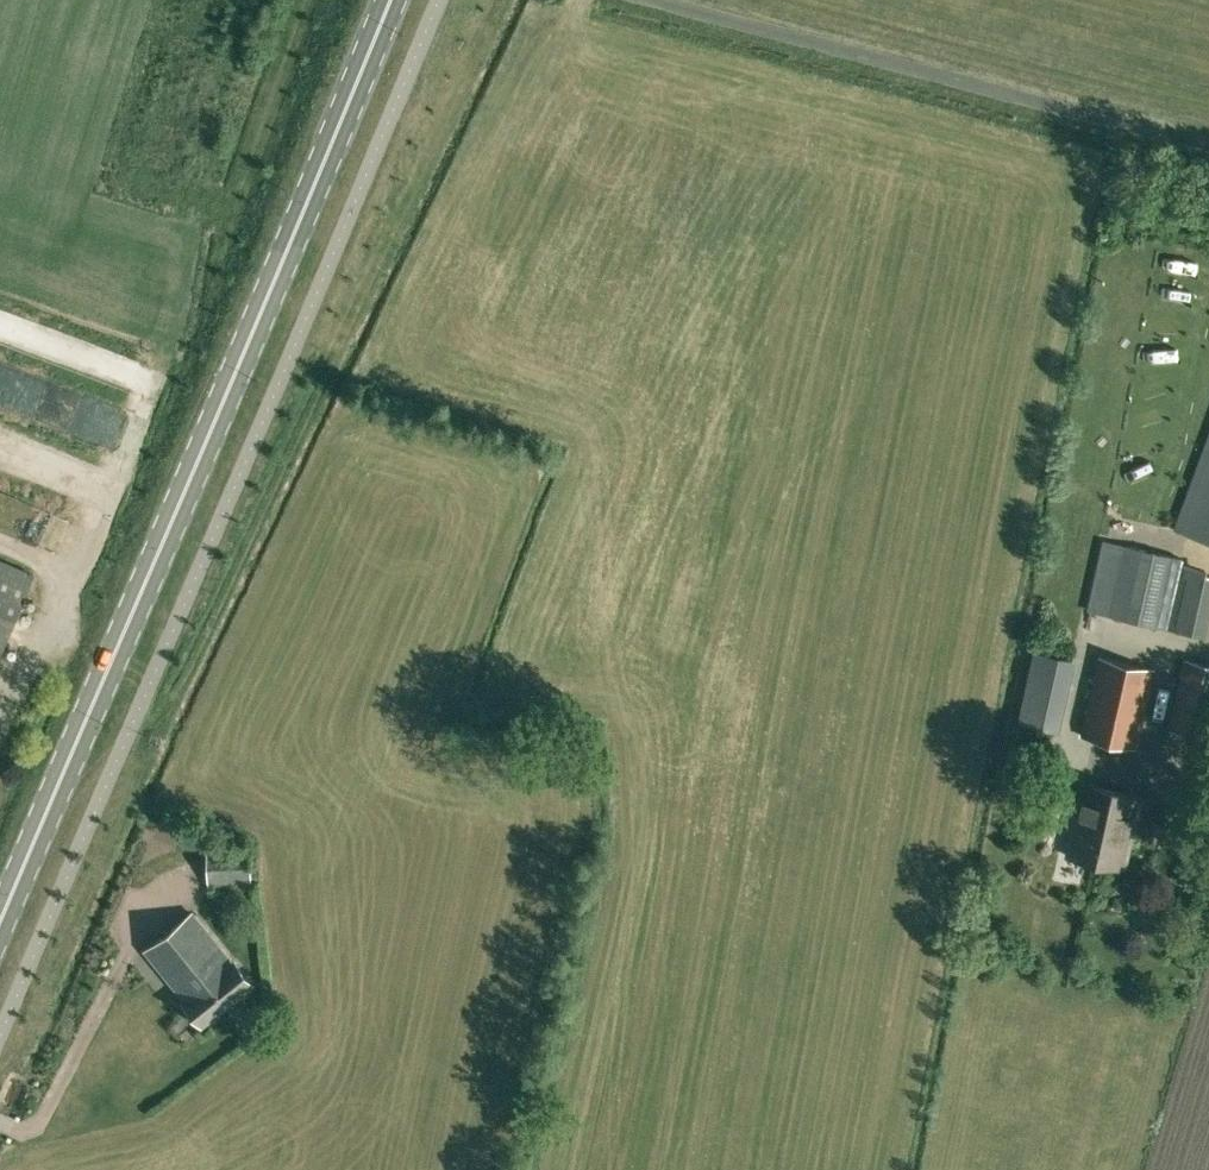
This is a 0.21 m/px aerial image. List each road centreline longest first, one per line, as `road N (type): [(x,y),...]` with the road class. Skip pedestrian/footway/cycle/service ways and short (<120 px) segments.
road 1 (primary): [(0,920),(390,0)]
road 2 (unclassified): [(1208,152),(656,0)]

